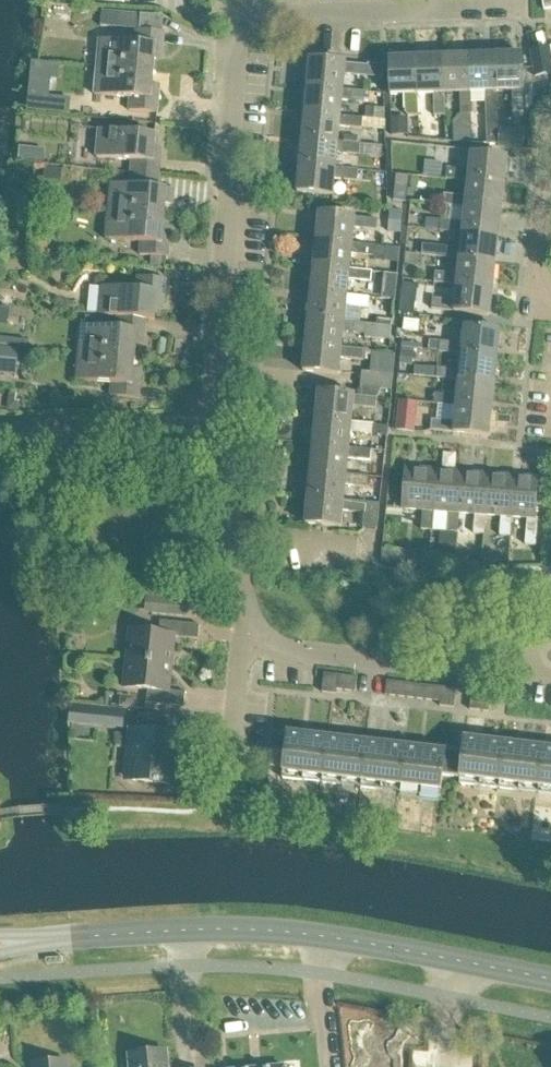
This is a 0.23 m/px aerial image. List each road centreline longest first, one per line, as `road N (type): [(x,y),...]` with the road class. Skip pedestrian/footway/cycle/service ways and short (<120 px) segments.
road 1 (residential): [(225,432),(238,64),(259,33),(299,19),(432,15)]
road 2 (tertiary): [(550,980),(255,931),(9,946)]
road 3 (residential): [(550,647),(434,667),(248,645)]
road 4 (residential): [(0,444),(225,432)]
road 5 (residential): [(239,776),(248,645)]
road 6 (residential): [(238,541),(363,551)]

